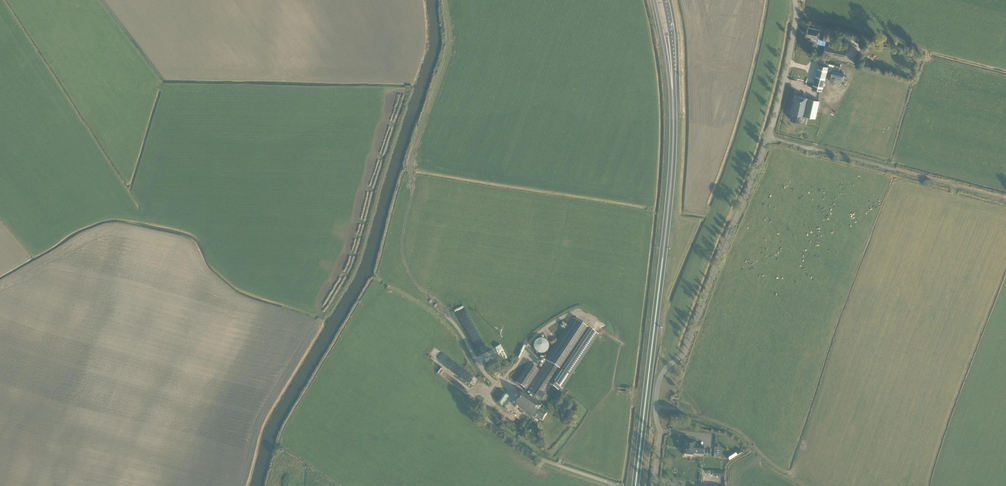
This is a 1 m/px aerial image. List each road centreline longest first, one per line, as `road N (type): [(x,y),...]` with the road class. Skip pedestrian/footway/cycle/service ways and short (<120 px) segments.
road 1 (tertiary): [(653,485),(657,388),(686,349),(764,149),(788,66),(795,0)]
road 2 (trunk): [(635,485),(673,109)]
road 3 (track): [(655,406),(736,431),(781,471)]

